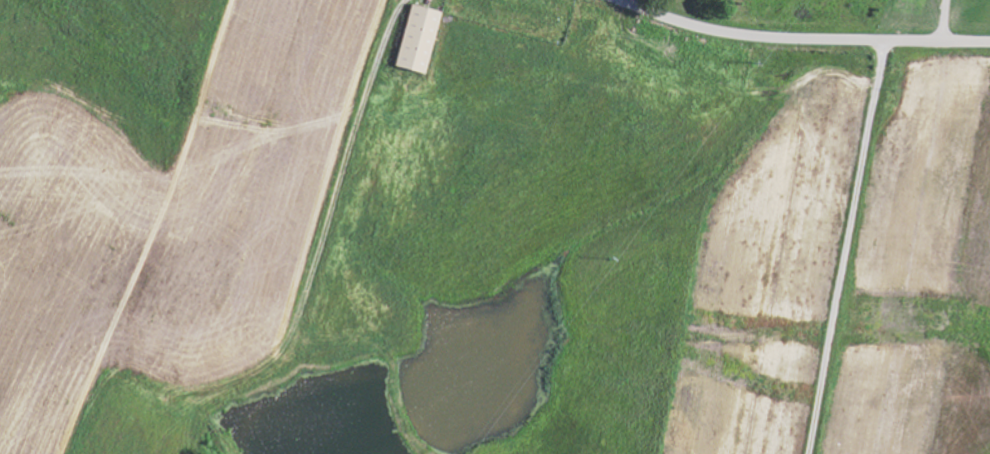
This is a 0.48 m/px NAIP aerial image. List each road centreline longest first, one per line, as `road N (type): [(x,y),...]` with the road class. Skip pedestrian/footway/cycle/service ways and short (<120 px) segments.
road 1 (residential): [(989,43),(761,37),(616,0)]

